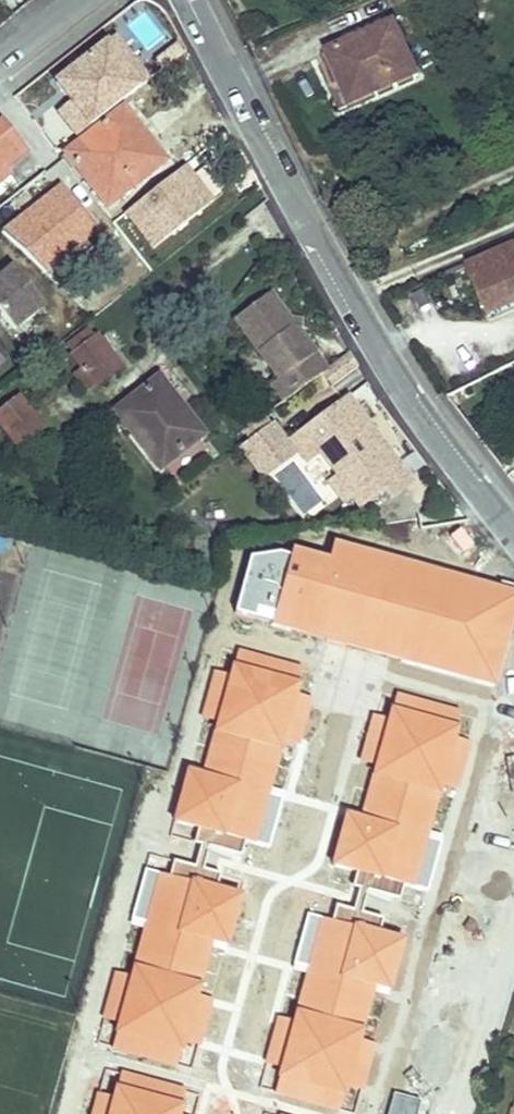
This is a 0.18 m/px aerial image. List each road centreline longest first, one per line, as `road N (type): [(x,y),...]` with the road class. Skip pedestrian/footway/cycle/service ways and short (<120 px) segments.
road 1 (residential): [(191,0),(298,215),(341,271),(401,390),(468,485),(513,533)]

